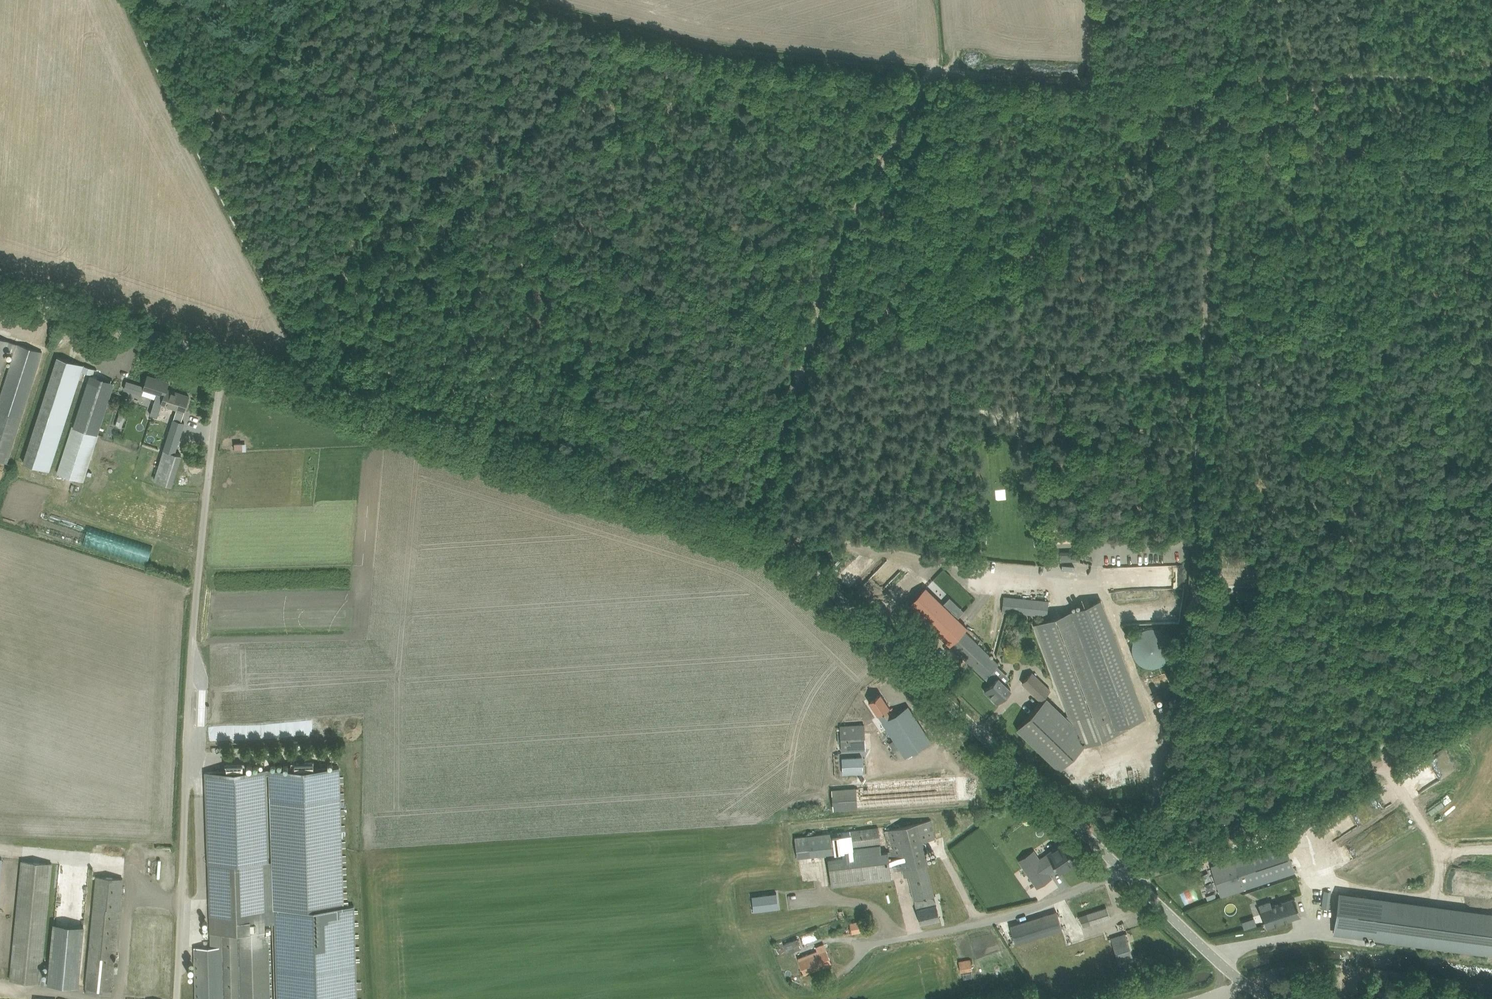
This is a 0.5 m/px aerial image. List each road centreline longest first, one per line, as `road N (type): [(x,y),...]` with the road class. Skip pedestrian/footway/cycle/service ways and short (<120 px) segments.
road 1 (unclassified): [(1124,872),(762,536),(227,360)]
road 2 (unclassified): [(176,998),(188,712),(227,360)]
road 3 (track): [(1195,582),(1198,329),(1225,0)]
road 4 (track): [(1491,73),(926,70)]
road 5 (track): [(748,530),(835,248),(926,70)]
road 6 (track): [(316,388),(593,46),(591,27)]
road 7 (track): [(1143,866),(1298,811),(1491,687)]
road 8 (track): [(1195,582),(1491,589)]
road 9 (track): [(1143,866),(1195,582)]
road 10 (unclassified): [(859,944),(1021,914),(1124,872)]
road 11 (unclassified): [(227,360),(0,287)]
road 12 (unclassified): [(1271,998),(1225,969),(1136,883)]

